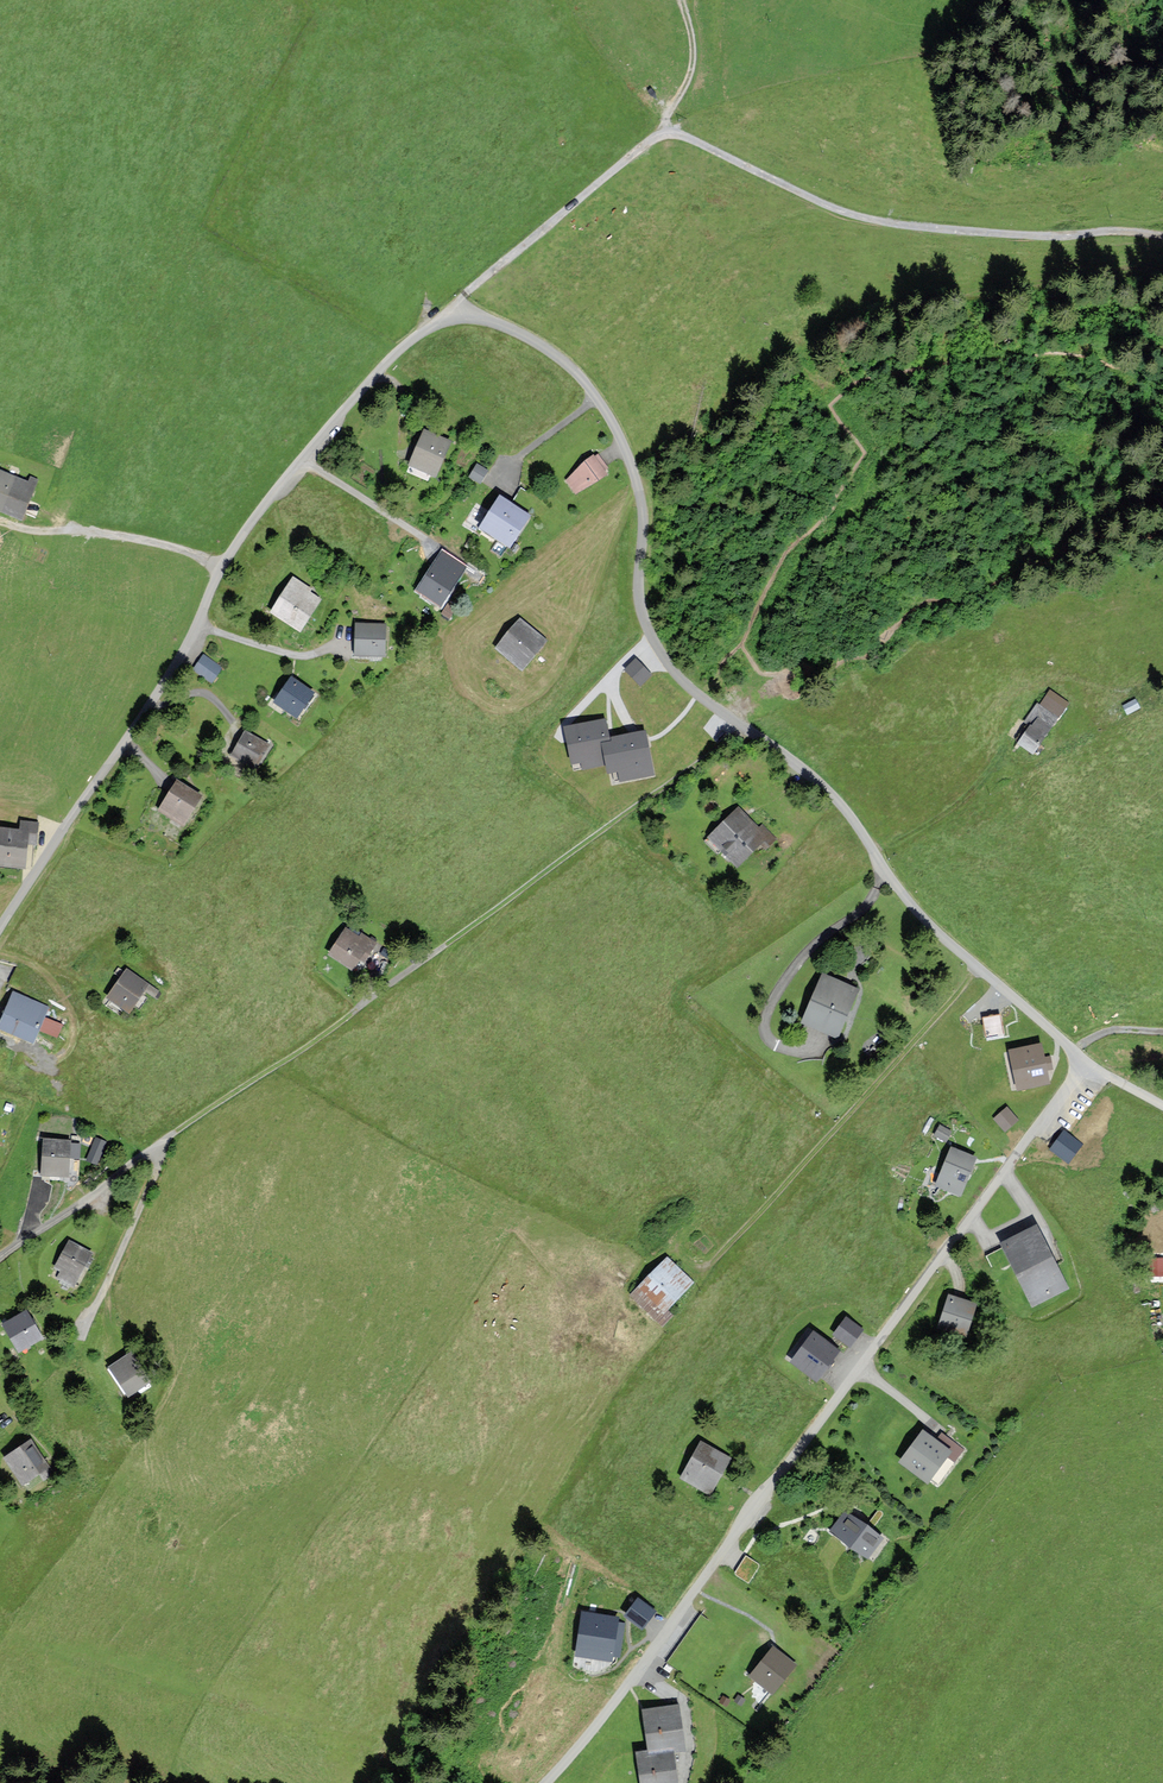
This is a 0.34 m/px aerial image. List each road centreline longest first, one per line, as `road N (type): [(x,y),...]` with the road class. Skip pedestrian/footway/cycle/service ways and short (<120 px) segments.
road 1 (unclassified): [(1090,1063),(924,918),(829,792),(673,669),(641,608),(644,515),(610,419),(563,361),(526,336),(464,315),(437,322),(396,353),(266,503),(221,567),(168,676),(0,927)]
road 2 (unclassified): [(545,1782),(604,1717),(1090,1063)]
road 3 (track): [(1162,235),(1032,237),(883,222),(667,133),(589,188),(465,293),(451,316)]
road 4 (track): [(173,1134),(302,1050),(701,761),(753,734)]
road 5 (track): [(699,1276),(978,967)]
road 6 (track): [(221,567),(115,535),(30,532),(0,523)]
road 7 (track): [(872,849),(924,823),(983,777),(1027,702)]
road 8 (residential): [(0,1259),(173,1134)]
road 9 (track): [(682,0),(693,56),(665,121),(667,133)]

